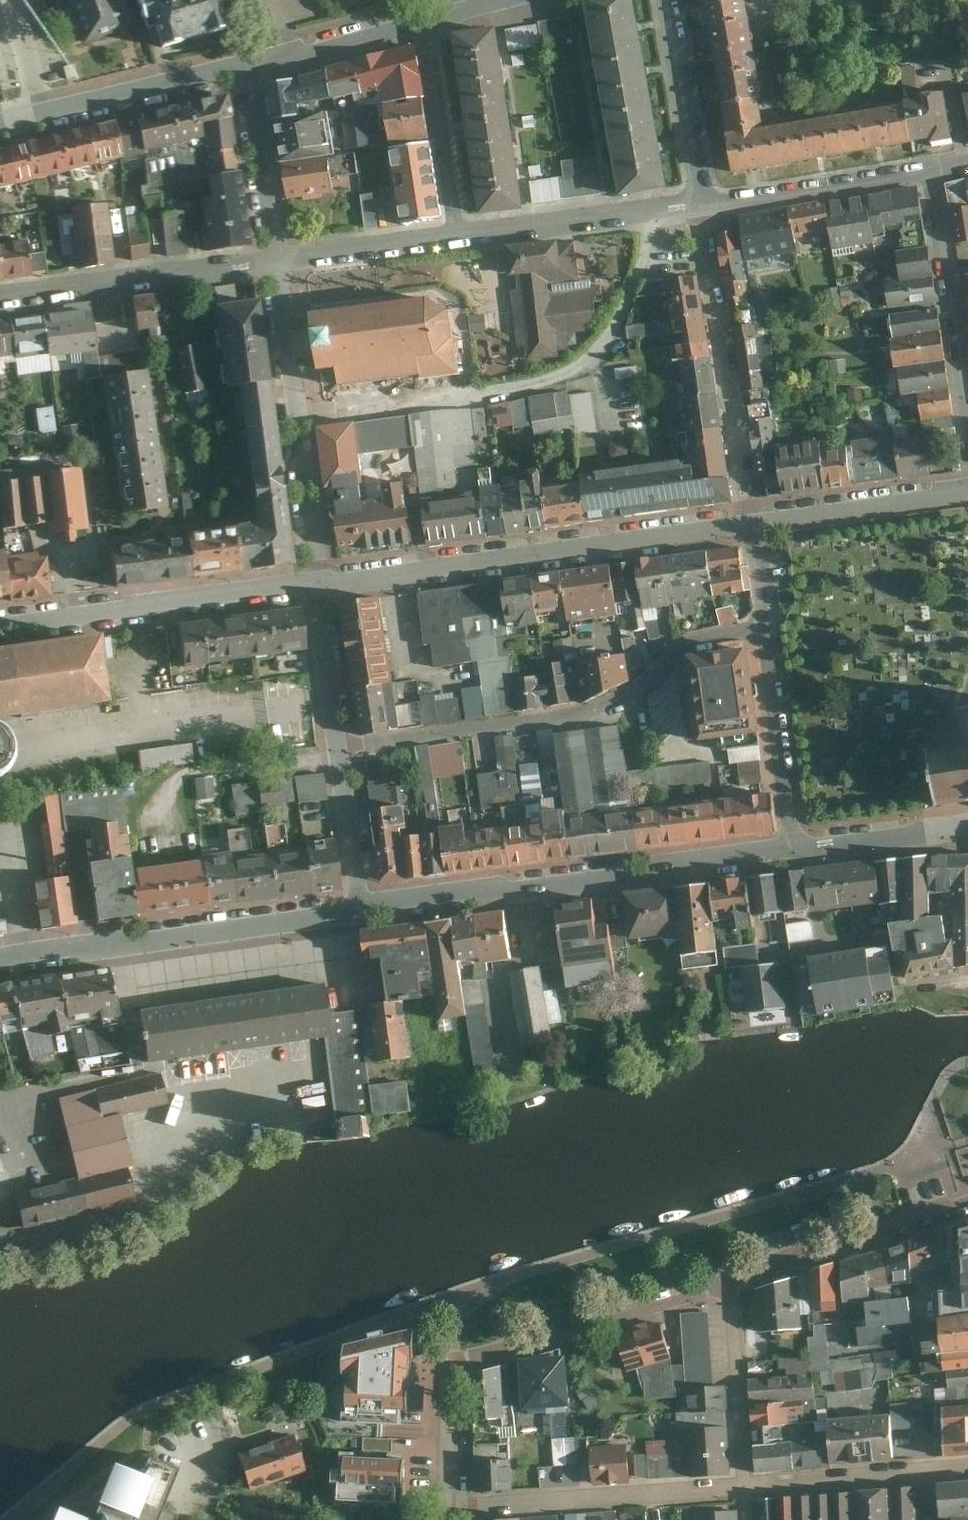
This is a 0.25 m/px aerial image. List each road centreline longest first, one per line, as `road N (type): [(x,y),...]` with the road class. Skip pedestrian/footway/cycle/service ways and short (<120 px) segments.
road 1 (residential): [(360,912),(795,853)]
road 2 (residential): [(318,582),(750,521)]
road 3 (residential): [(0,961),(360,912)]
road 4 (residential): [(795,853),(750,521)]
road 5 (residential): [(360,912),(318,582)]
road 6 (residential): [(318,582),(275,262)]
road 7 (residential): [(0,627),(318,582)]
road 8 (residential): [(750,521),(702,206)]
road 9 (residential): [(451,1505),(746,1487)]
road 10 (residential): [(730,1282),(454,1364)]
road 11 (residential): [(0,300),(275,262)]
road 12 (residential): [(0,125),(243,67)]
road 13 (residential): [(967,1203),(730,1282)]
road 14 (residential): [(459,236),(702,206)]
road 15 (residential): [(702,206),(933,171)]
road 16 (residential): [(933,171),(967,399)]
road 17 (residential): [(746,1487),(967,1470)]
road 18 (residential): [(459,236),(430,19)]
road 19 (residential): [(750,521),(967,493)]
road 20 (residential): [(702,206),(664,0)]
road 21 (residential): [(730,1282),(746,1487)]
road 22 (residential): [(275,262),(243,67)]
road 23 (residential): [(243,67),(430,19)]
road 24 (residential): [(275,262),(459,236)]
road 25 (residential): [(795,853),(967,829)]
road 26 (residential): [(451,1505),(454,1364)]

